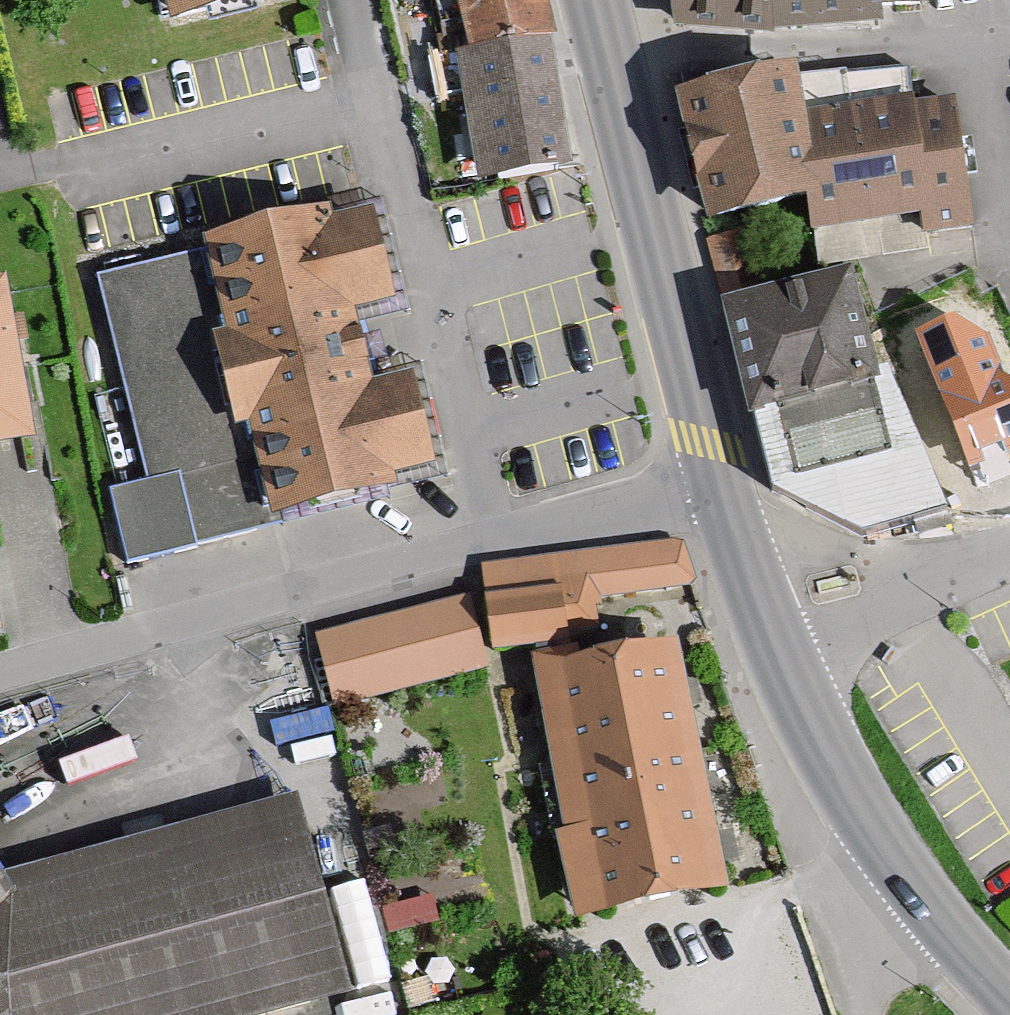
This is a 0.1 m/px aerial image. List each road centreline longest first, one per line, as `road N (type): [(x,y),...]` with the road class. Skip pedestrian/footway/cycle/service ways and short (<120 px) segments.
road 1 (residential): [(0,673),(720,479)]
road 2 (secondary): [(720,479),(784,660),(836,766),(883,844),(1009,991)]
road 3 (secondary): [(601,0),(720,479)]

